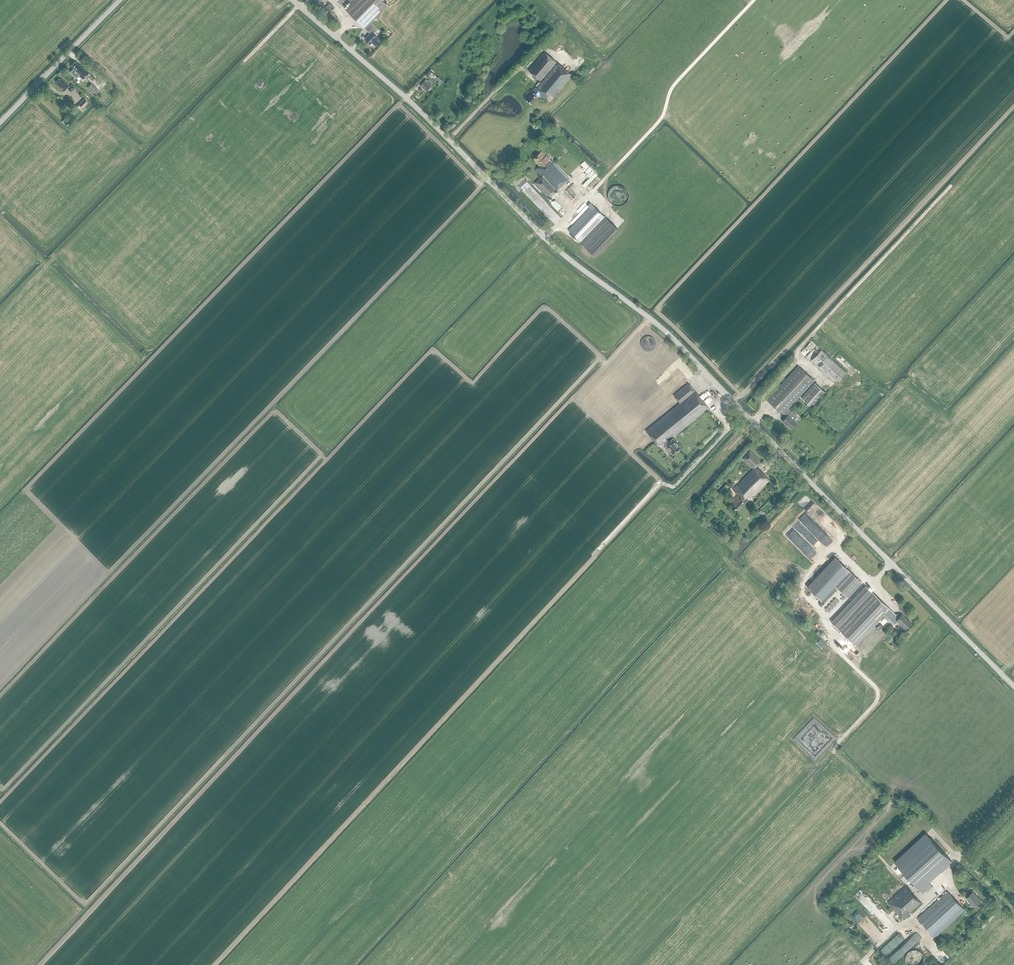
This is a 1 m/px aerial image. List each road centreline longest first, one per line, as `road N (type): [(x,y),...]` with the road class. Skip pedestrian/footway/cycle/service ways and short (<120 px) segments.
road 1 (tertiary): [(1013,686),(666,329),(548,237),(402,92),(292,0)]
road 2 (tertiary): [(0,123),(121,0)]

